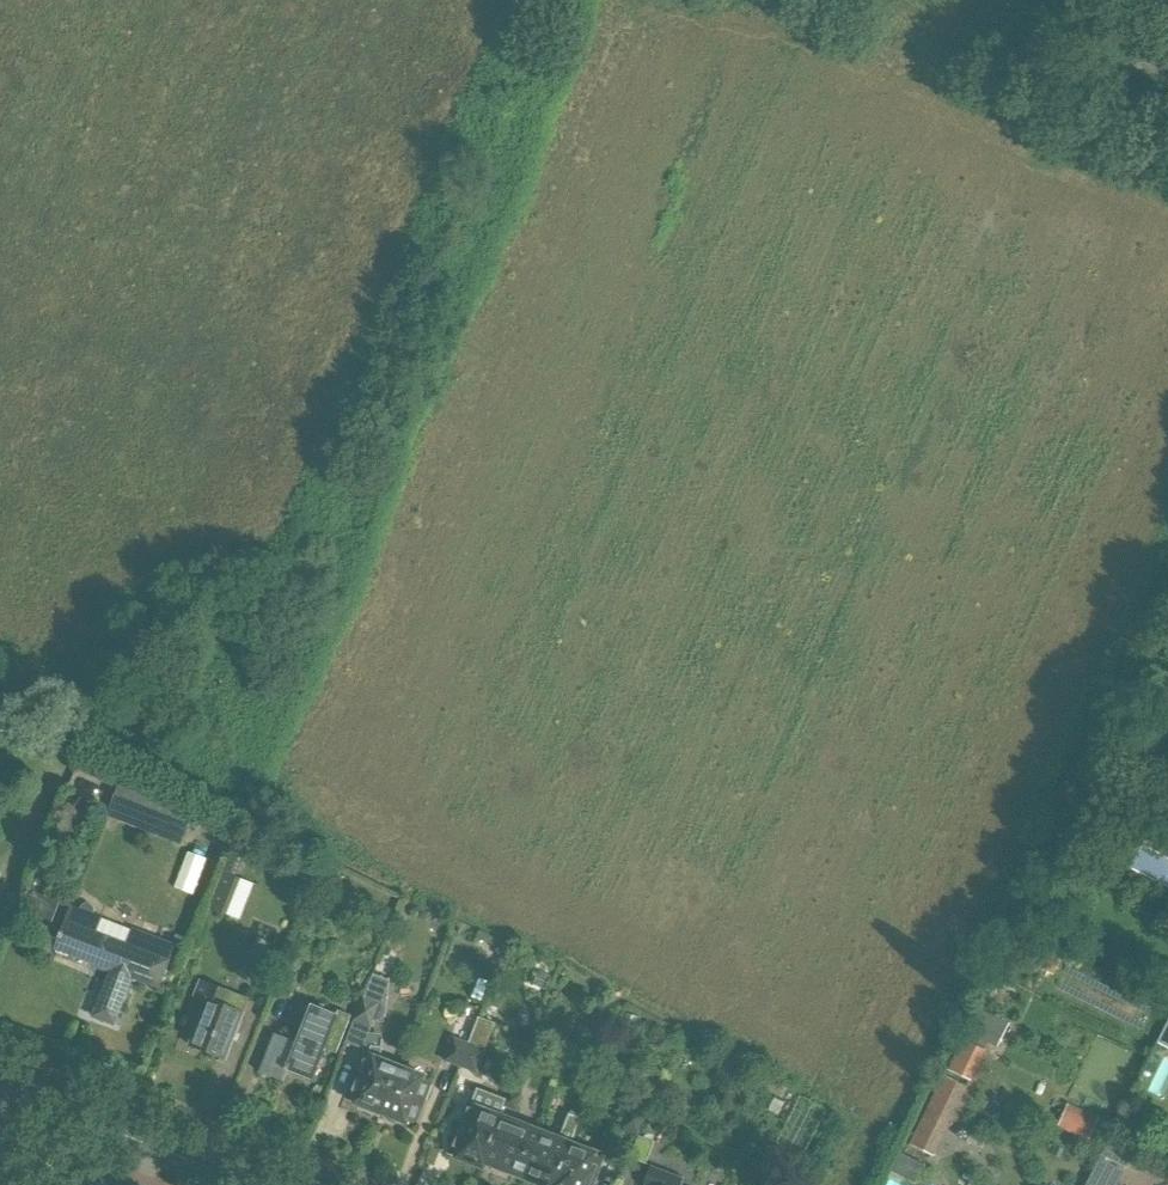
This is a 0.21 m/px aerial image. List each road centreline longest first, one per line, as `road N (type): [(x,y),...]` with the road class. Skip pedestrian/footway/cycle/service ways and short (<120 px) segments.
road 1 (secondary): [(0,1088),(253,1184)]

